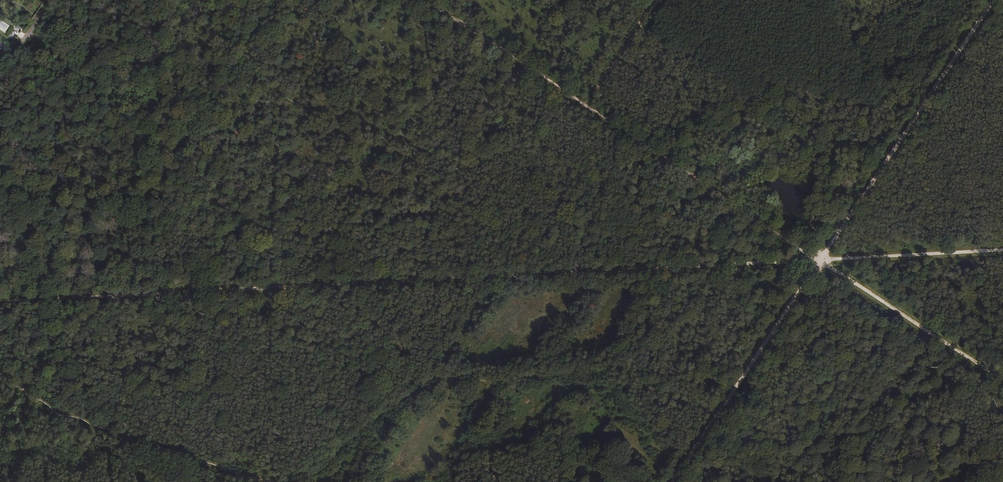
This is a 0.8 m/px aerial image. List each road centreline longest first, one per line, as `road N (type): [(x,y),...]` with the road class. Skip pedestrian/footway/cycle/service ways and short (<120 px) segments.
road 1 (track): [(0,302),(1002,251)]
road 2 (track): [(993,0),(669,481)]
road 3 (track): [(818,261),(427,0)]
road 4 (track): [(1002,383),(818,261)]

